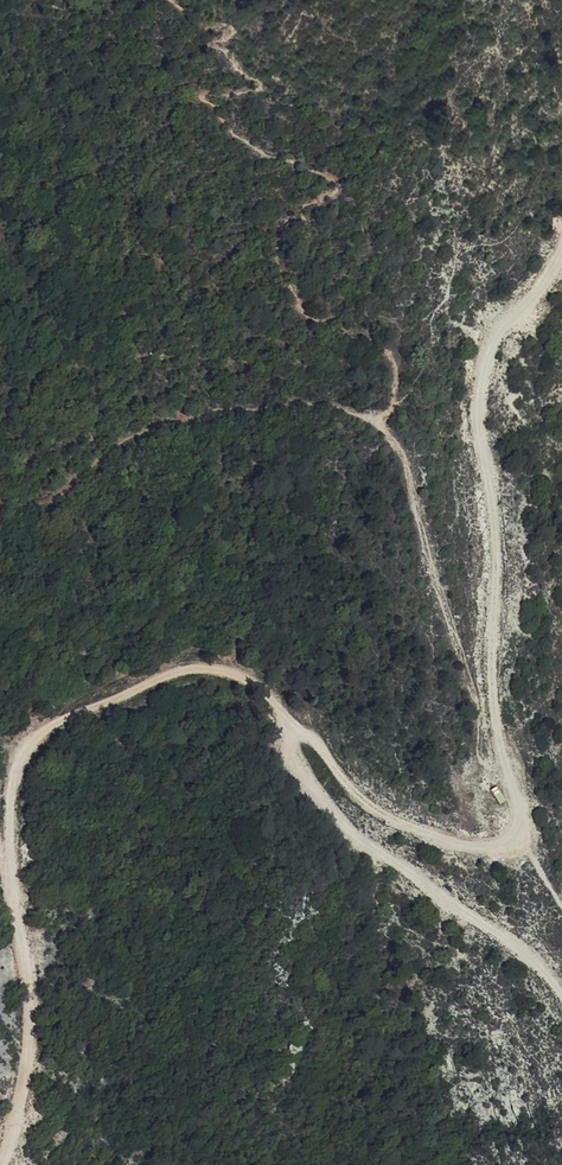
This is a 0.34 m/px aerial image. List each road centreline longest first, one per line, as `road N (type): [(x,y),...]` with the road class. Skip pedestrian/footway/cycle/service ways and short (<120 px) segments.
road 1 (track): [(561,252),(490,342),(477,415),(497,547),(491,643),(498,723),(520,801),(520,838),(503,849),(445,842),(390,820),(292,725)]
road 2 (track): [(561,995),(517,946),(323,806),(292,765),(292,725),(254,683),(217,670),(183,670),(32,738),(9,807),(12,854)]
road 3 (track): [(12,854),(31,1019),(0,1163)]

